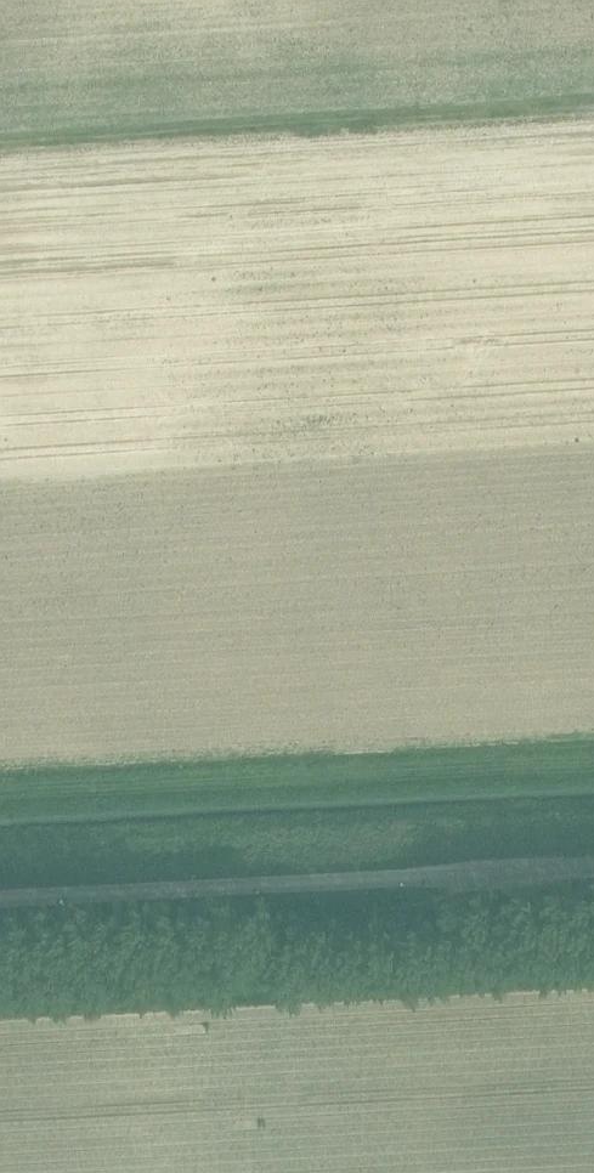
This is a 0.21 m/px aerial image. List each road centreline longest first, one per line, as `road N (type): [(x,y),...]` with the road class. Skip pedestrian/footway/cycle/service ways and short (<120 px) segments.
road 1 (unclassified): [(0,894),(593,858)]

